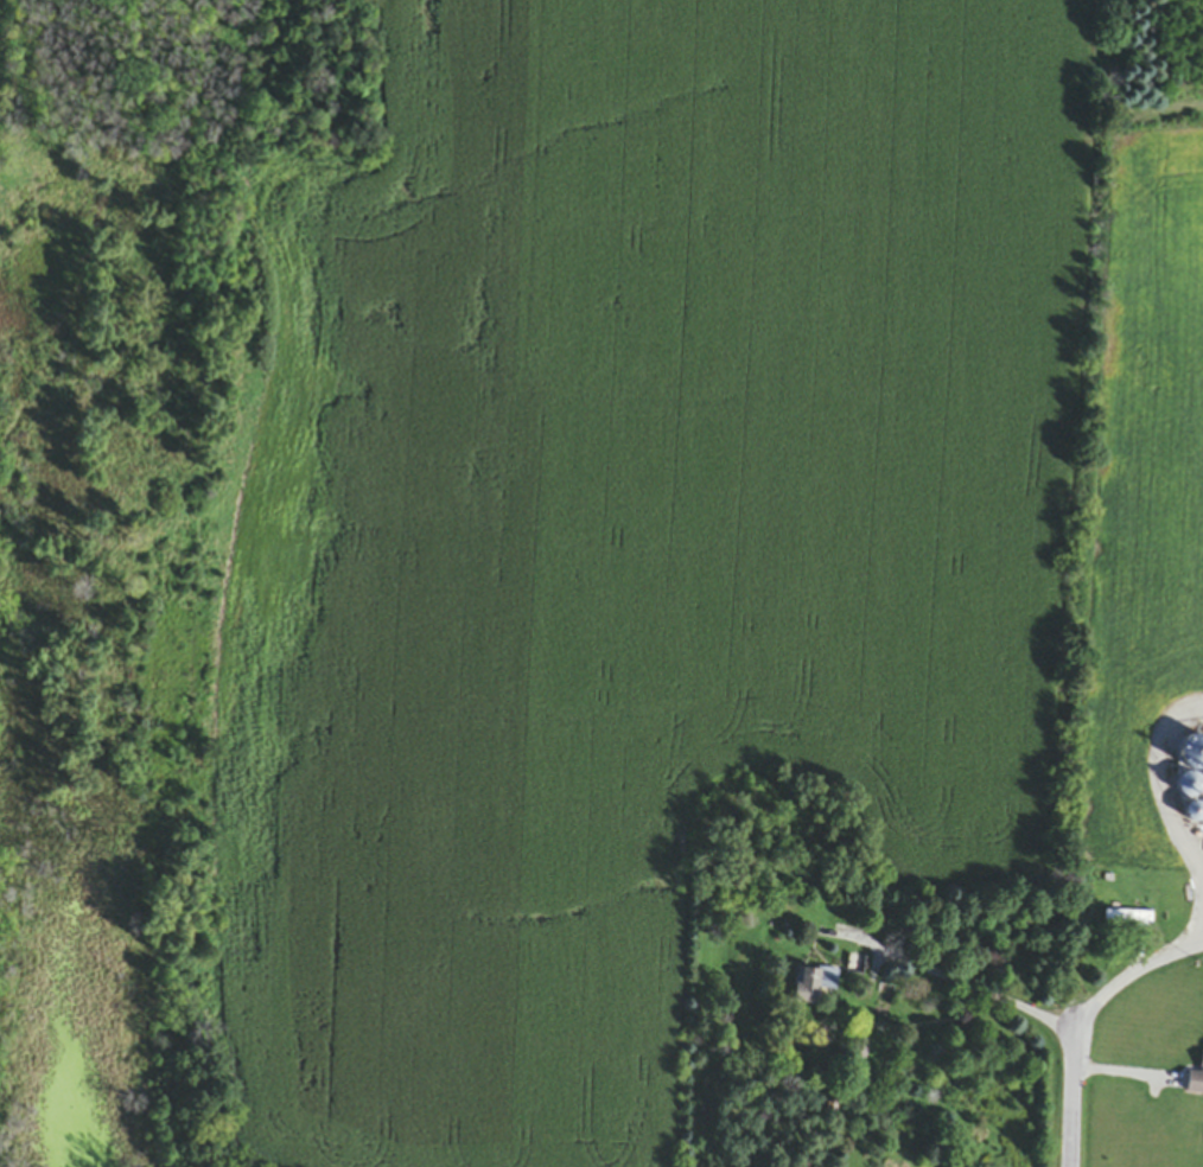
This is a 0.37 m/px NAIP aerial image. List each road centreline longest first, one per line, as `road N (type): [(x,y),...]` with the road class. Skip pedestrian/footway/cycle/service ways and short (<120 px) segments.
road 1 (residential): [(1072,1166),(1075,1037)]

